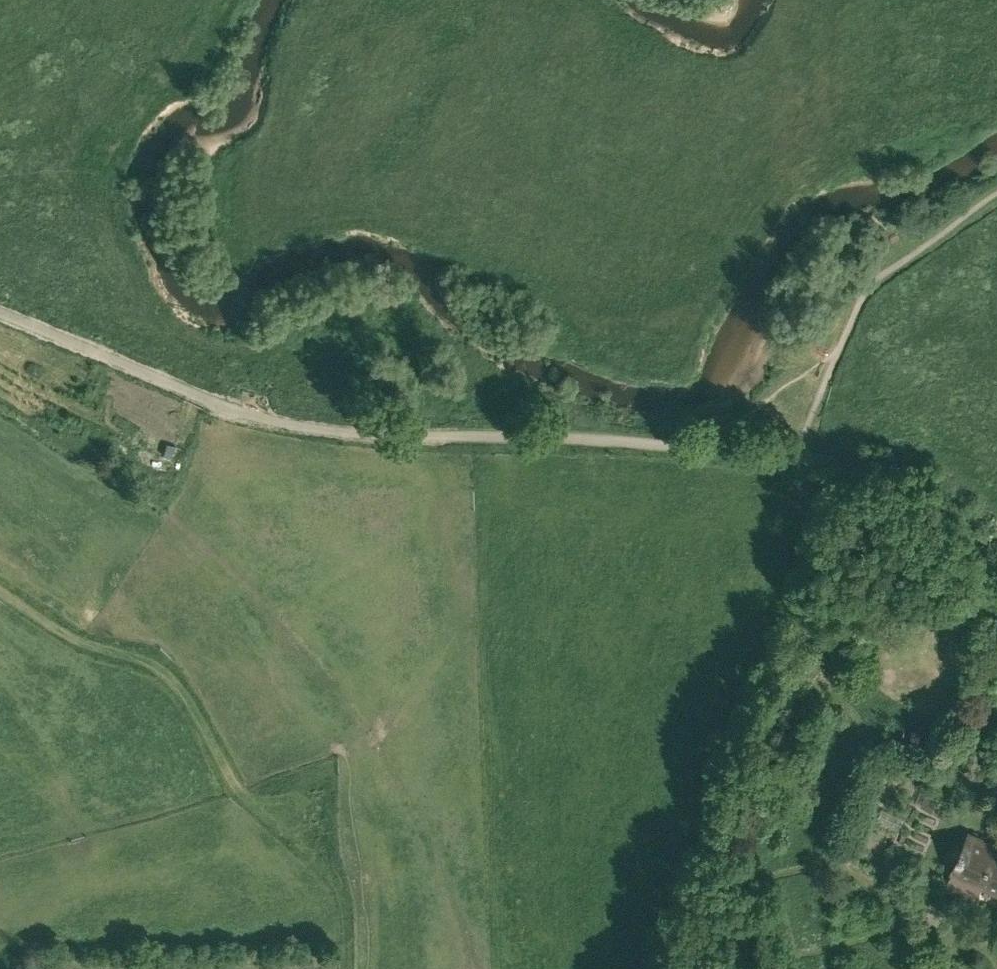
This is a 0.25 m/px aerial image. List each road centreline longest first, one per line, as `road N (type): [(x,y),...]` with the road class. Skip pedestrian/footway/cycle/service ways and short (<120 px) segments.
road 1 (unclassified): [(996,607),(944,511),(882,470),(594,438),(296,425),(217,403),(0,312)]

